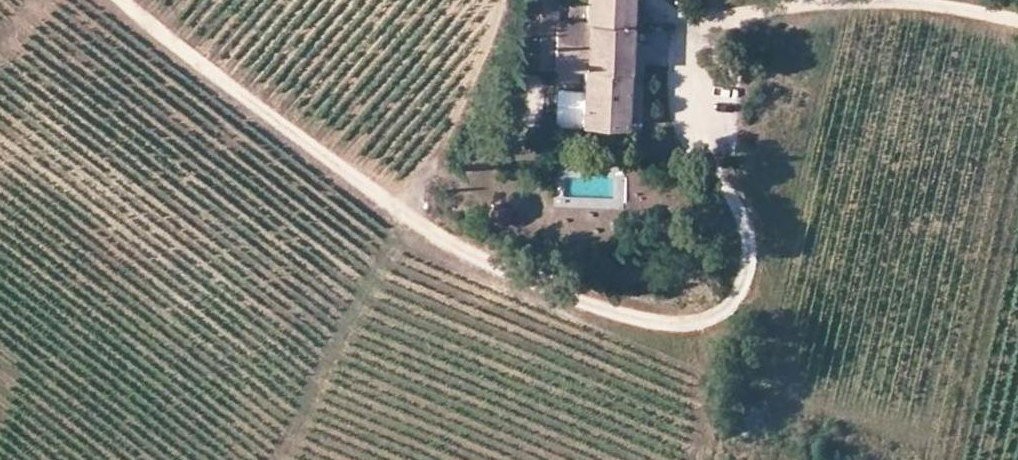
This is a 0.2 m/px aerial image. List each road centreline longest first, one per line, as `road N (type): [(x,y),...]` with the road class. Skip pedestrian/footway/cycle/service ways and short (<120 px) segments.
road 1 (track): [(1017,20),(927,4),(810,2),(729,21),(701,45),(695,141),(740,209),(749,238),(746,283),(724,316),(680,324),(529,284),(421,228),(125,0)]
road 2 (track): [(421,228),(503,0)]

